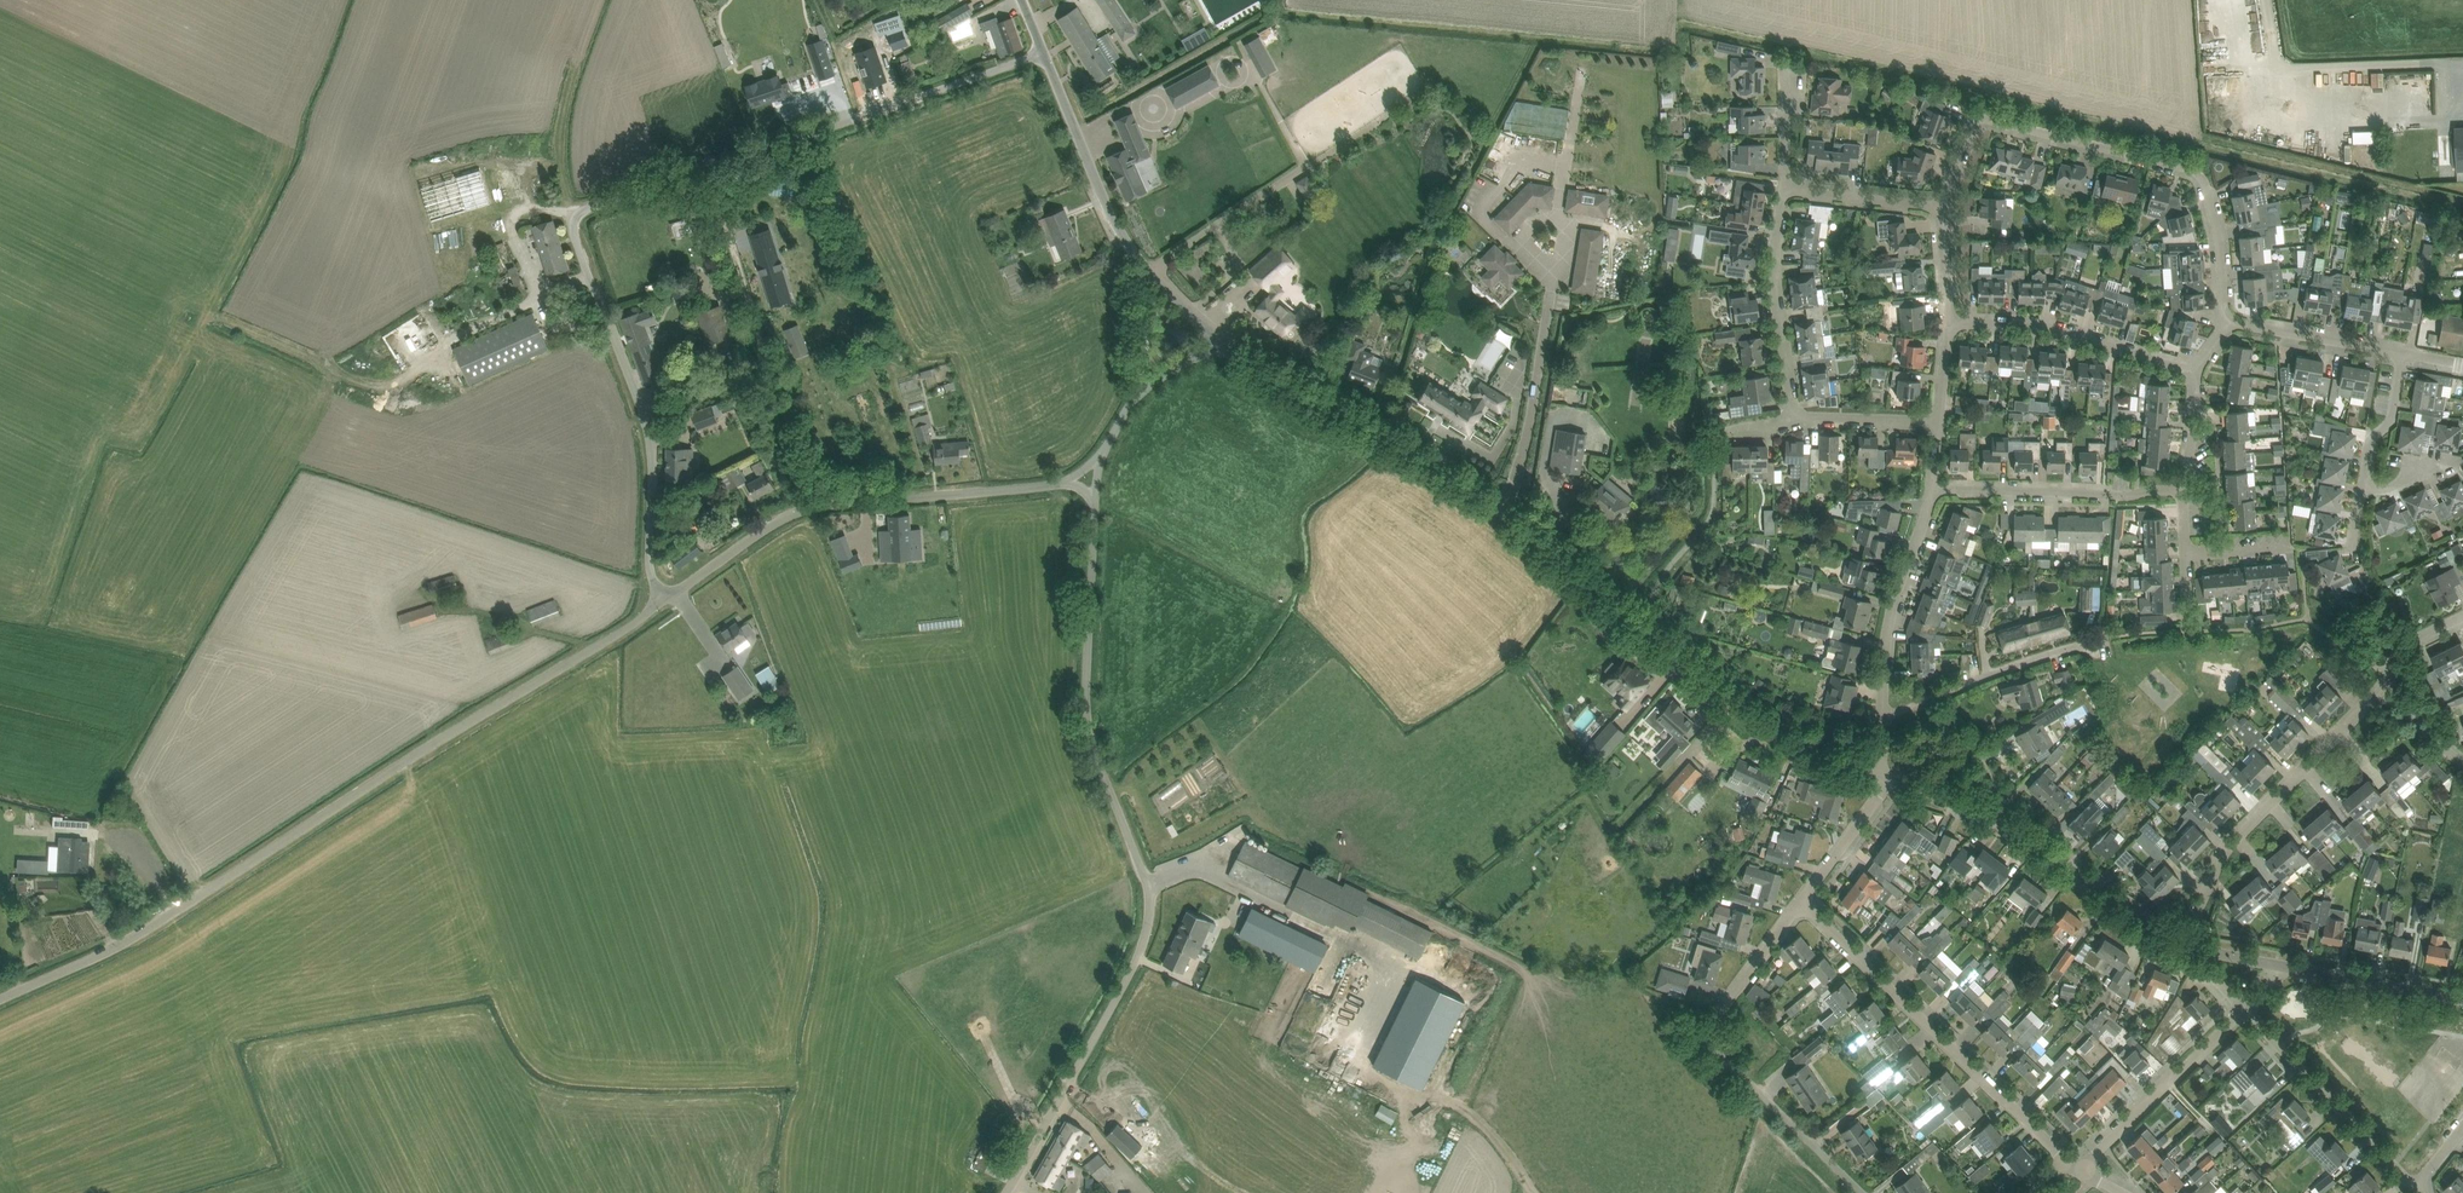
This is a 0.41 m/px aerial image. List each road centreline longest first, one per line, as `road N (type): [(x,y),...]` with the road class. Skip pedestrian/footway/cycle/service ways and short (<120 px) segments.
road 1 (unclassified): [(664,603),(649,562),(650,443),(574,235),(578,210),(1042,53)]
road 2 (unclassified): [(0,998),(118,946),(664,603)]
road 3 (unclassified): [(1007,1192),(1128,981),(1151,906),(1083,711),(1095,503)]
road 4 (unclassified): [(1629,623),(1500,510),(1412,449),(1226,341)]
road 5 (unclassified): [(664,603),(759,532),(815,507),(1061,485)]
road 6 (residential): [(2229,326),(2201,180),(1987,122),(1970,129)]
road 7 (residential): [(1862,1192),(1716,1052),(1711,1038),(1715,1018),(1799,903)]
road 8 (residential): [(2070,1161),(1799,903)]
road 9 (track): [(815,507),(704,167)]
road 10 (residential): [(2180,940),(2238,838),(2384,689)]
road 11 (residential): [(1878,778),(1776,737),(1629,623)]
road 12 (residential): [(2195,374),(2037,324),(1949,323)]
road 13 (residential): [(2184,493),(1934,489)]
road 14 (residential): [(2415,1188),(2243,1007)]
road 15 (residential): [(1883,717),(1887,611),(1934,489)]
road 16 (unclassified): [(1042,53),(1113,221),(1144,264)]
road 17 (residential): [(1795,421),(1773,285),(1787,190)]
road 18 (residential): [(2070,1161),(2243,1007)]
road 19 (residential): [(2180,940),(2135,920),(2000,820)]
road 20 (residential): [(1921,705),(2016,662),(2116,635)]
road 21 (residential): [(2462,999),(2288,967)]
road 22 (residential): [(2401,353),(2229,326)]
road 23 (residential): [(1940,206),(1787,190)]
road 24 (residential): [(1799,903),(1887,781)]
road 25 (residential): [(2363,491),(2369,439),(2391,420),(2401,353)]
road 26 (residential): [(2000,820),(1998,792),(1981,760),(1921,705)]
road 27 (residential): [(1795,421),(1937,422)]
road 28 (unclassified): [(1144,264),(1138,393)]
road 29 (residential): [(1787,190),(1788,65)]

